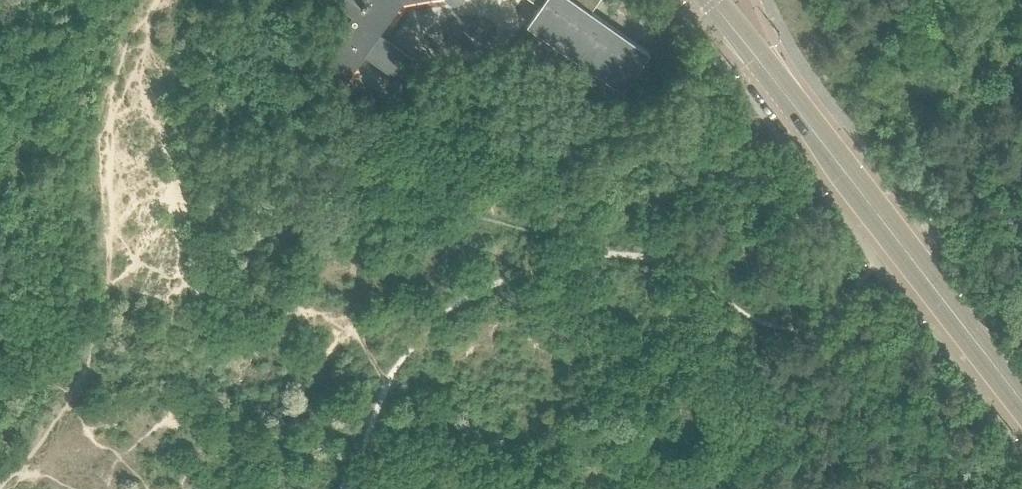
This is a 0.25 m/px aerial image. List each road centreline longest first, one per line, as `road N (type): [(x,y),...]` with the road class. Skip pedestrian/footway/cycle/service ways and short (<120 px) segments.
road 1 (tertiary): [(787,97),(1021,400)]
road 2 (tertiary): [(787,97),(708,0)]

